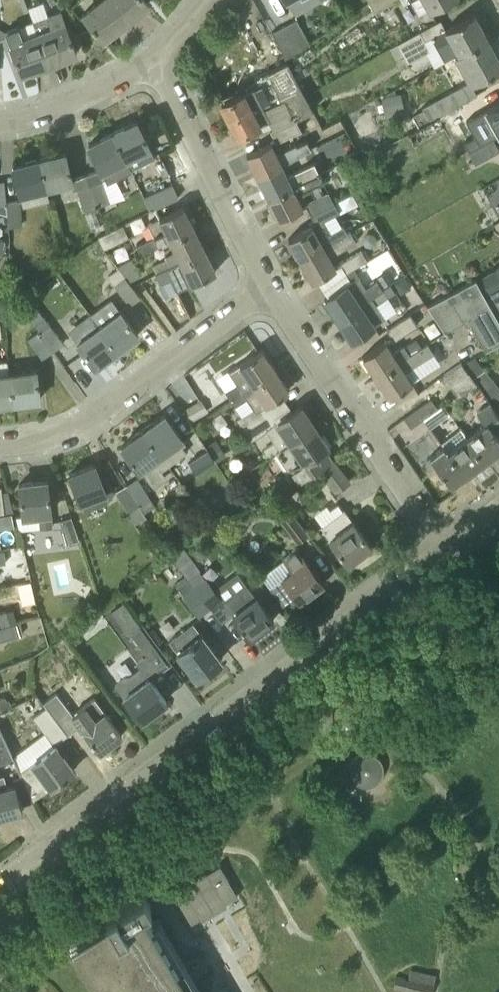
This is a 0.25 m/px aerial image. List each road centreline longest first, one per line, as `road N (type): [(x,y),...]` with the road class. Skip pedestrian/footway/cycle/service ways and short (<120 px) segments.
road 1 (residential): [(0,879),(449,549)]
road 2 (residential): [(449,549),(269,289)]
road 3 (residential): [(0,443),(67,432),(109,408),(269,289)]
road 4 (residential): [(269,289),(153,54)]
road 5 (residential): [(0,118),(44,113),(153,54)]

